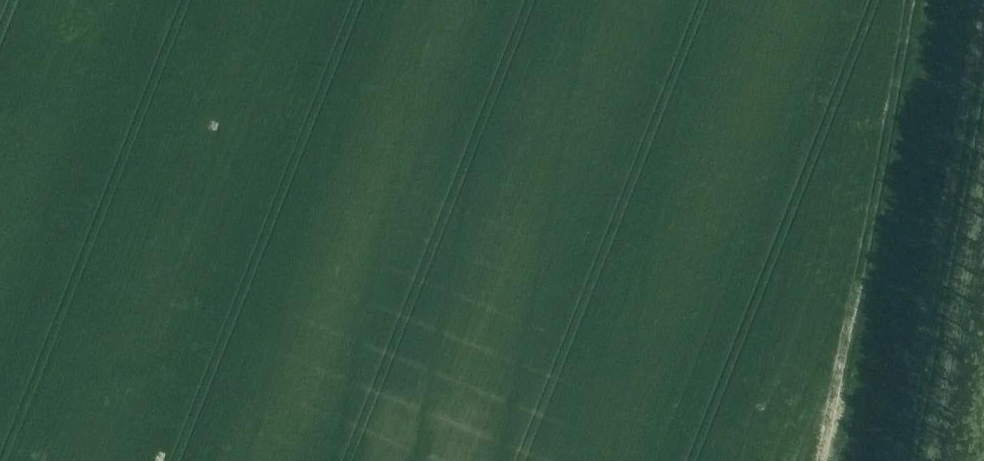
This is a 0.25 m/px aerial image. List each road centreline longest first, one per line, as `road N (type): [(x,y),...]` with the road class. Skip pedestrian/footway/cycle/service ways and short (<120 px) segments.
road 1 (track): [(931,460),(983,167)]

